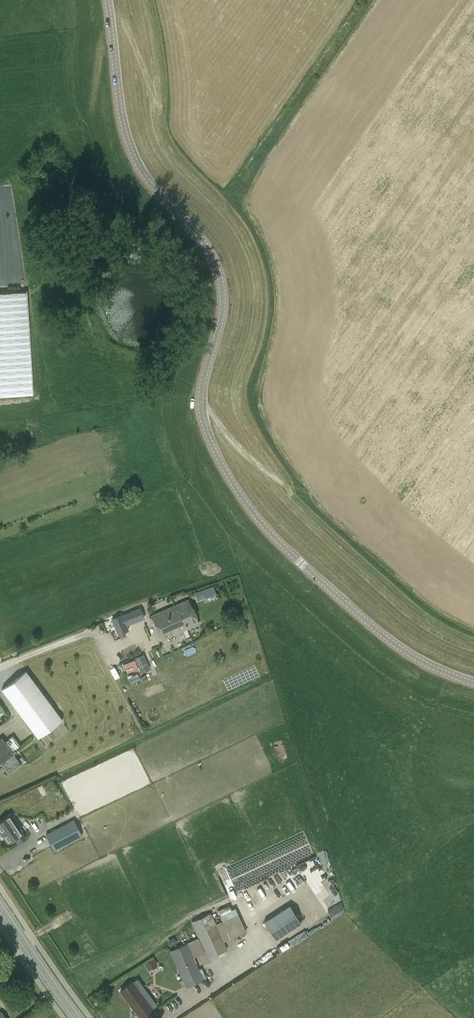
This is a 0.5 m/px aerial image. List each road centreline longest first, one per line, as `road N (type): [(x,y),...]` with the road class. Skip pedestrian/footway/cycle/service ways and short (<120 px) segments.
road 1 (tertiary): [(473,684),(421,662),(359,612),(258,517),(212,442),(203,404),(227,318),(227,287),(218,253),(136,155),(111,0)]
road 2 (secondary): [(77,1017),(0,906)]

